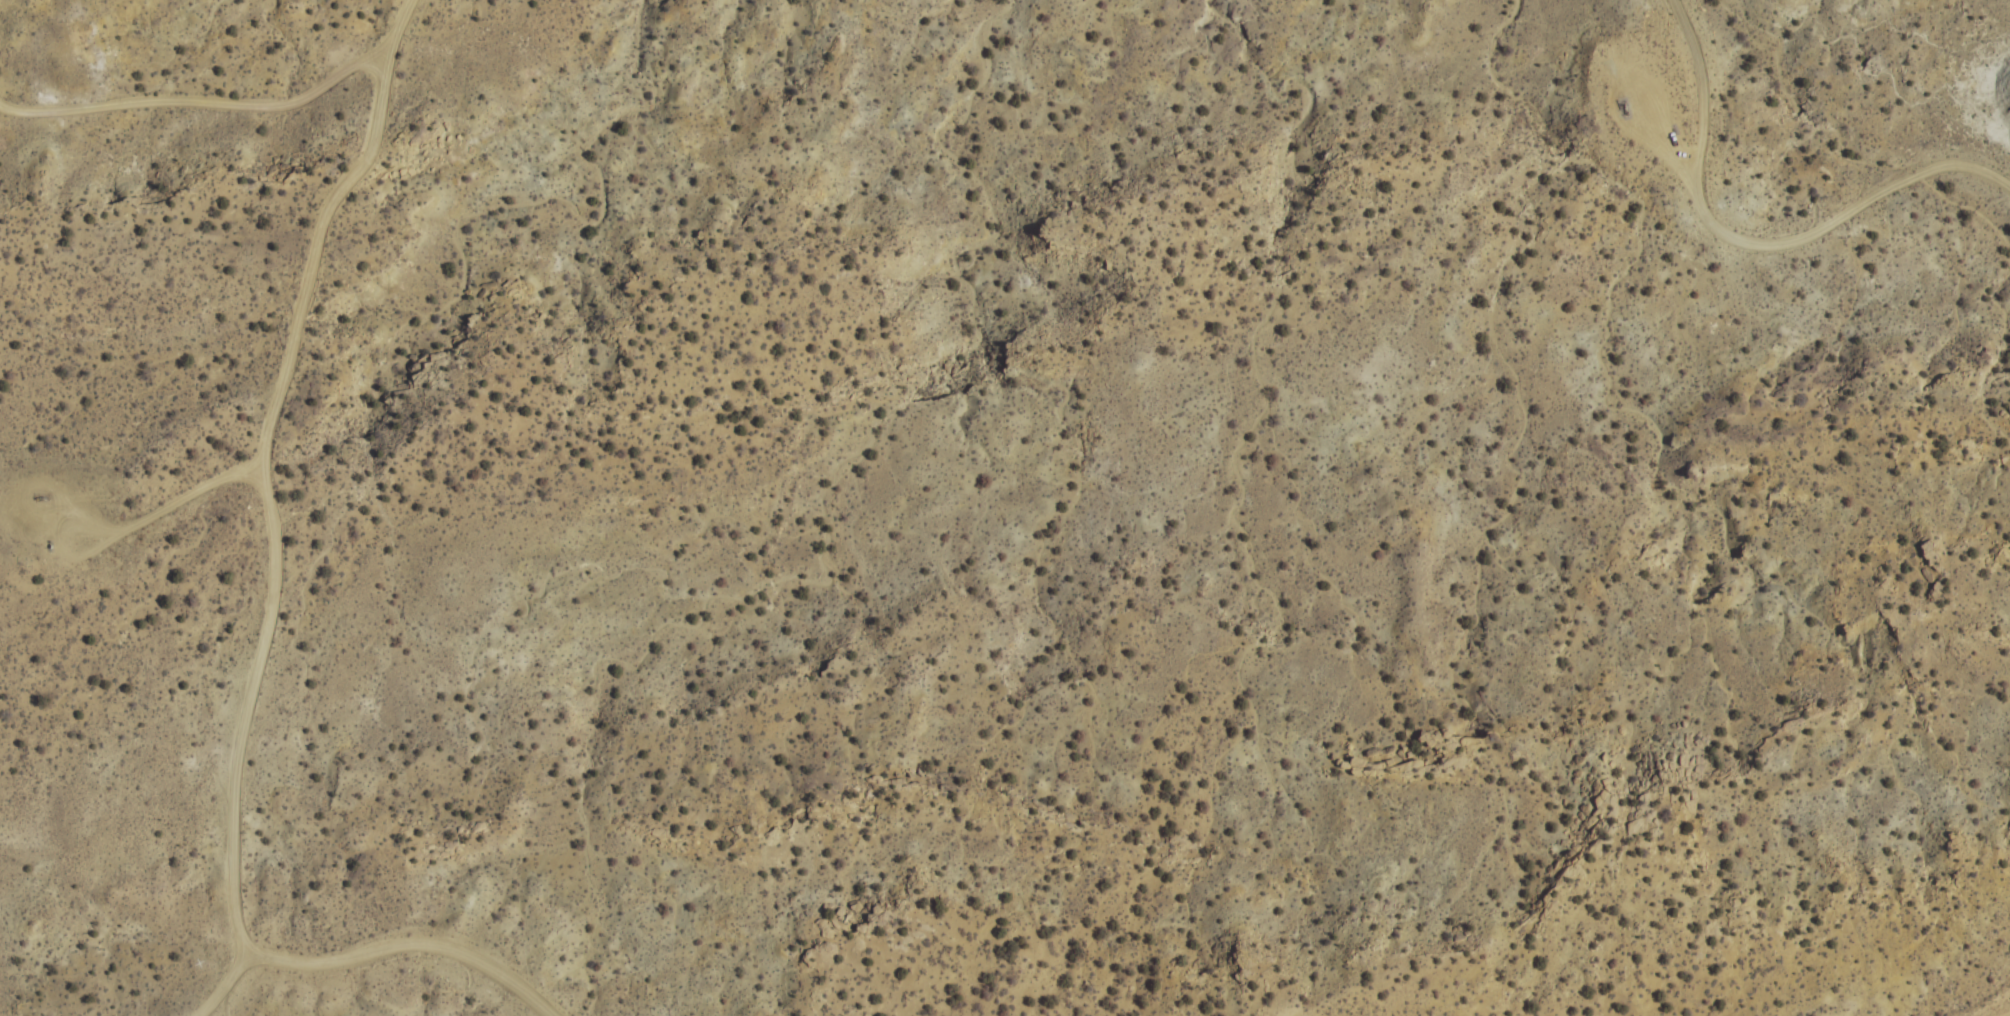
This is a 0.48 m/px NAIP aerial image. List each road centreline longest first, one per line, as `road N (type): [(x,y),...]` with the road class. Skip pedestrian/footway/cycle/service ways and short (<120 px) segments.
road 1 (residential): [(412,0),(392,54),(375,155),(332,208),(267,428),(276,572),(236,793),(236,903),(250,949),(198,1015)]
road 2 (residential): [(250,949),(325,958),(393,939),(436,939),(495,961),(562,1015)]

